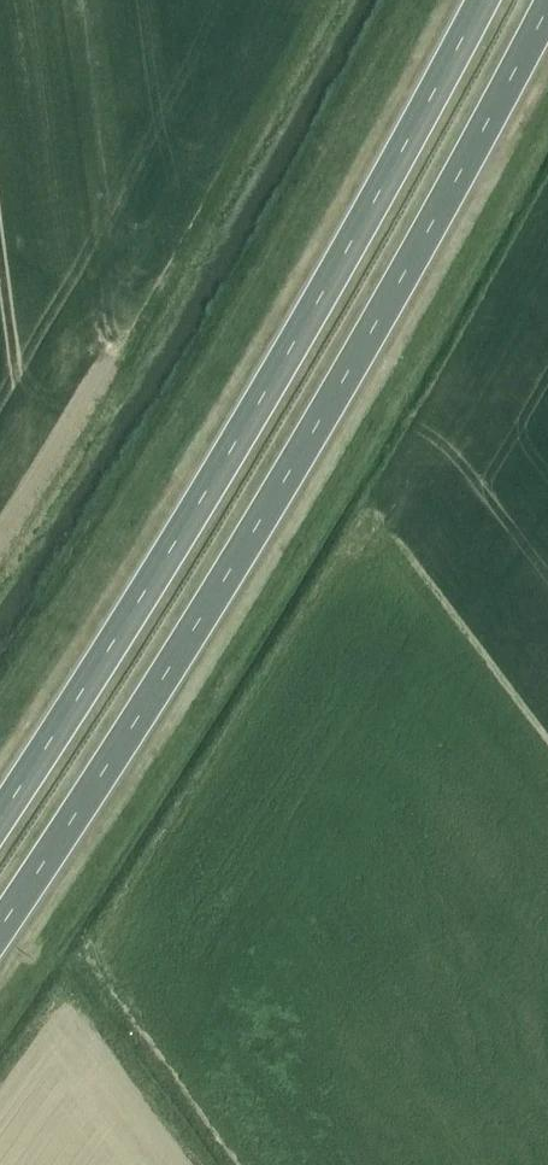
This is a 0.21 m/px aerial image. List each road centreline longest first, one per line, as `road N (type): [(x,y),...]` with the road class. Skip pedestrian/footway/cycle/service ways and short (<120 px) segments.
road 1 (trunk): [(0,928),(257,531),(547,0)]
road 2 (trunk): [(479,0),(202,496),(0,811)]

